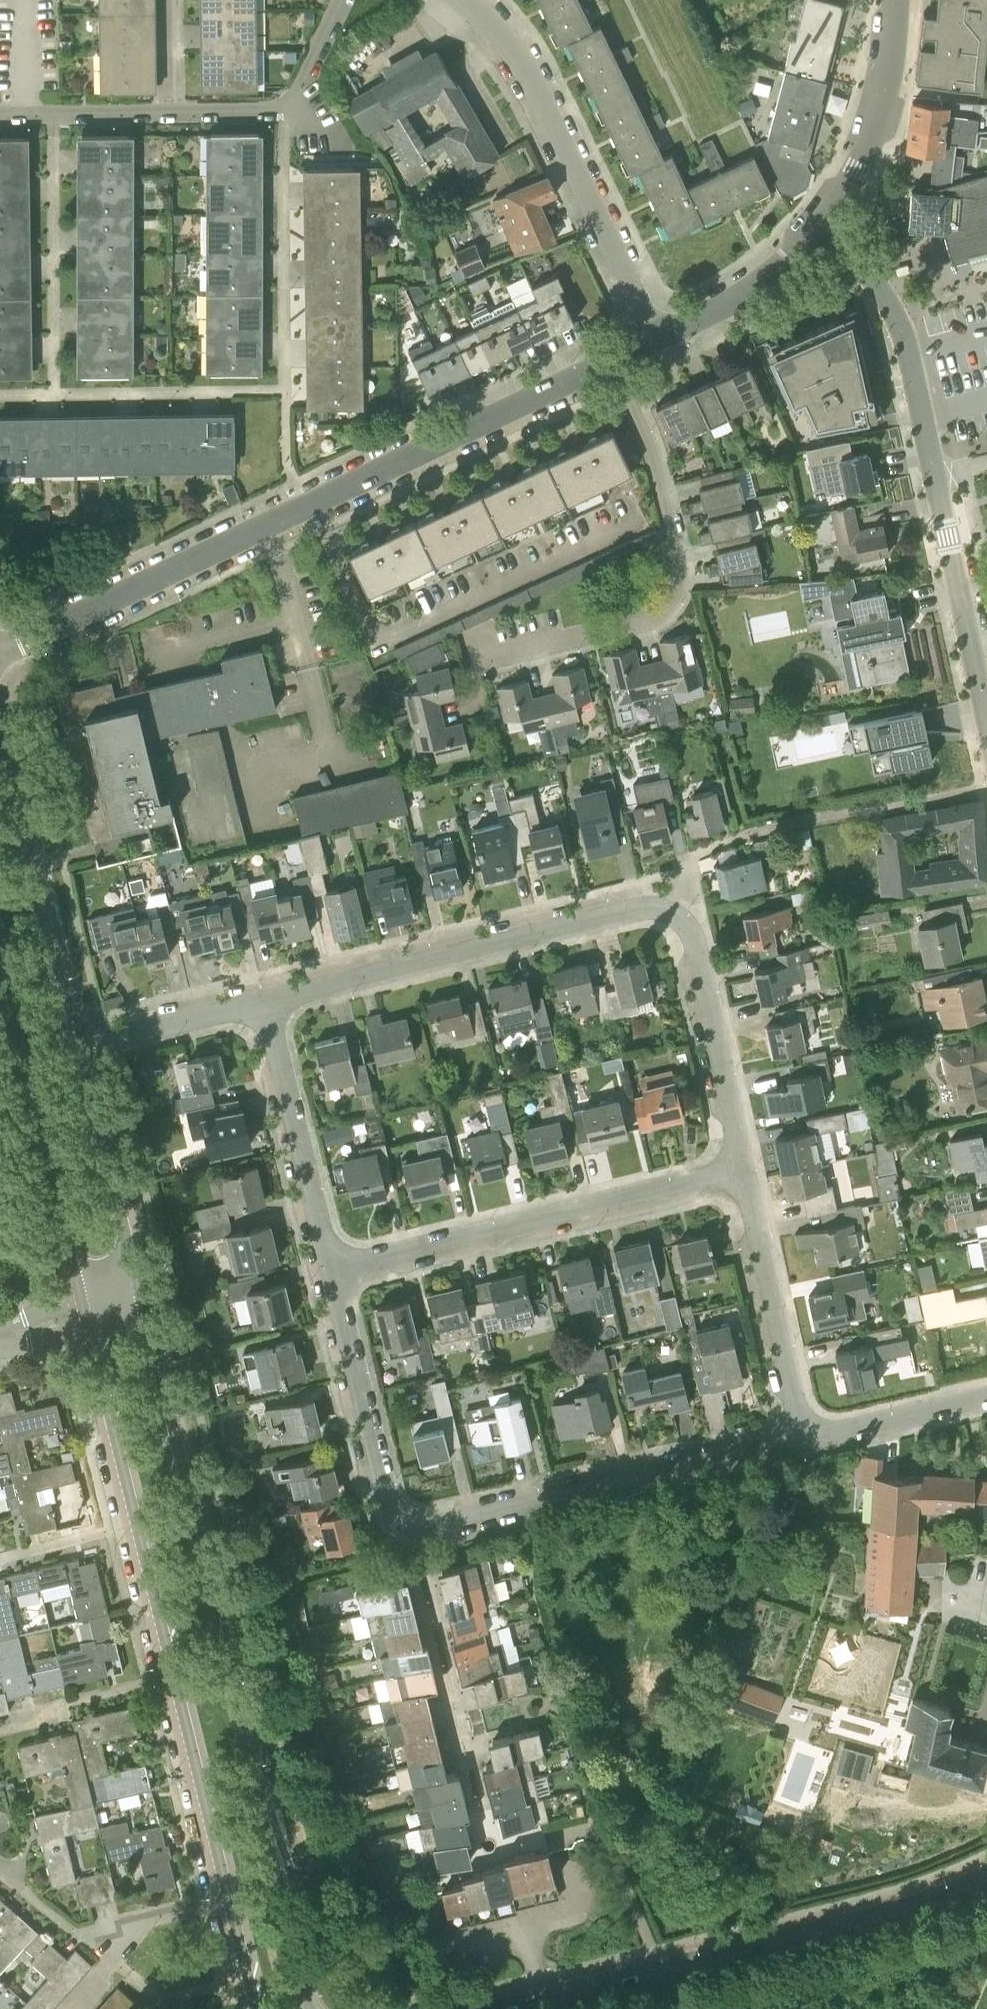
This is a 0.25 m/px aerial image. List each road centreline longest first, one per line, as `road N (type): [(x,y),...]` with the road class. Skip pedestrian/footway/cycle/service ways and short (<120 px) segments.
road 1 (tertiary): [(312,2008),(139,1301)]
road 2 (tertiary): [(85,1314),(259,2008)]
road 3 (residential): [(745,1168),(691,930),(672,911),(644,905),(264,1000)]
road 4 (residential): [(0,656),(615,354)]
road 5 (residential): [(803,1440),(440,1528),(417,1525),(391,1503),(333,1267)]
road 6 (residential): [(986,723),(900,323),(866,267),(823,222)]
road 7 (unclassified): [(478,2008),(931,1895),(986,1871)]
road 8 (residential): [(483,657),(654,614),(677,584),(679,561),(663,494),(615,354)]
road 9 (residential): [(333,1267),(745,1168)]
road 10 (residential): [(654,337),(534,85),(504,34),(470,0)]
road 11 (residential): [(29,115),(285,109),(343,0)]
road 12 (tertiary): [(0,962),(85,1314)]
road 13 (tertiary): [(75,1046),(0,749)]
road 14 (residential): [(803,1440),(745,1168)]
road 15 (residential): [(333,1267),(264,1000)]
road 16 (tertiary): [(139,1301),(75,1046)]
road 17 (residential): [(823,222),(869,137),(897,0)]
road 18 (residential): [(654,337),(729,302),(786,262),(823,222)]
road 19 (residential): [(264,1000),(75,1046)]
road 20 (residential): [(803,1440),(986,1396)]

